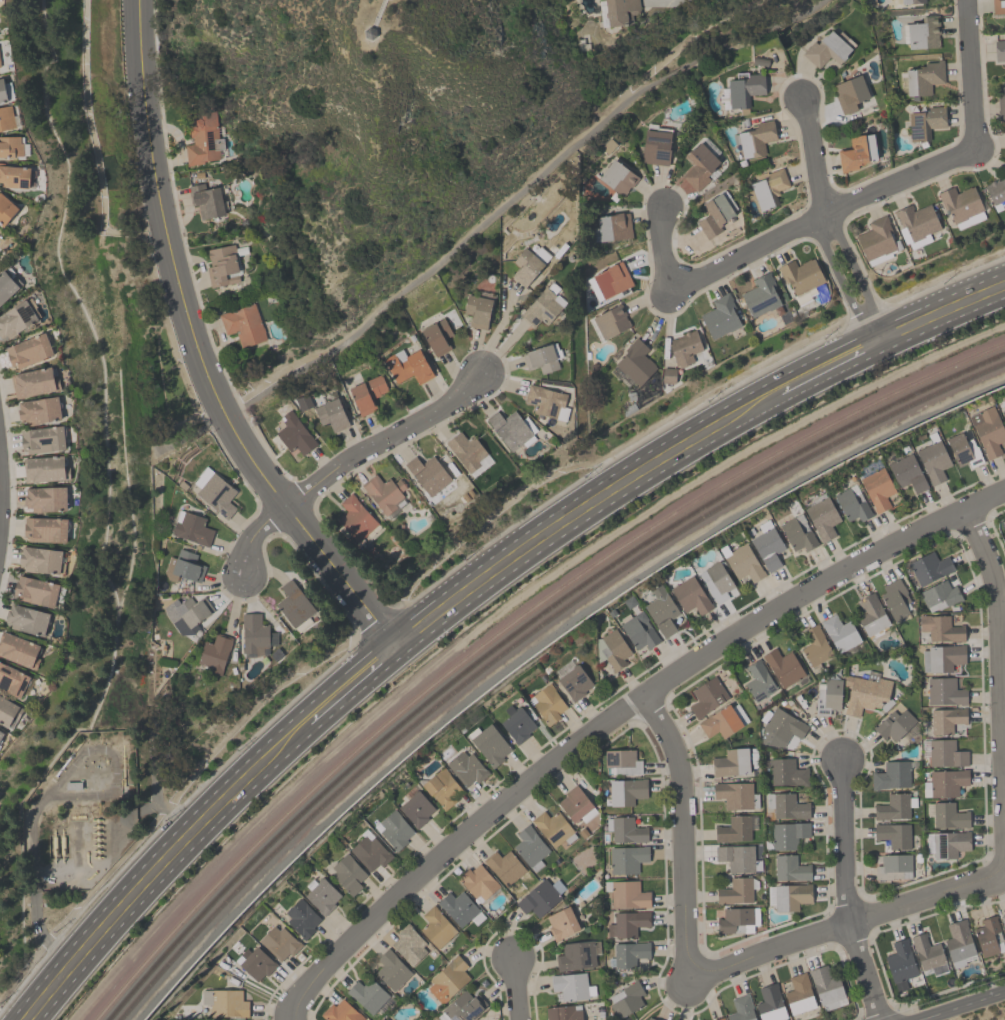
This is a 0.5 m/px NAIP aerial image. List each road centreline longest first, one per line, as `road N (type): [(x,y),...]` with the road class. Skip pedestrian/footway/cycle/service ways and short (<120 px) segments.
road 1 (primary): [(1004,271),(721,407),(531,527),(294,715),(119,889),(8,1019)]
road 2 (residential): [(289,1019),(317,974),(429,863),(538,773),(803,590),(1004,489)]
road 3 (tertiary): [(138,0),(163,238),(214,400),(402,653)]
road 4 (primary): [(402,653),(606,505),(746,419)]
road 5 (primary): [(38,1019),(215,822),(291,750)]
road 6 (residential): [(686,982),(1002,870),(1004,859)]
road 7 (residential): [(481,372),(424,419),(283,502),(250,539),(239,578)]
road 8 (residential): [(1004,822),(996,586),(967,506)]
road 9 (residential): [(966,0),(973,148),(824,214)]
road 10 (residential): [(686,982),(682,785),(670,736),(645,695)]
road 11 (residential): [(881,1019),(847,904),(841,759)]
road 12 (residential): [(661,207),(667,293),(824,214)]
road 13 (track): [(606,116),(673,55),(765,0)]
road 14 (primary): [(746,419),(893,346)]
road 15 (primary): [(291,750),(402,653)]
road 16 (residential): [(827,229),(823,241),(876,354)]
road 17 (residential): [(893,346),(840,236),(827,229)]
road 18 (primary): [(893,346),(1004,297)]
road 19 (residential): [(801,96),(824,214)]

